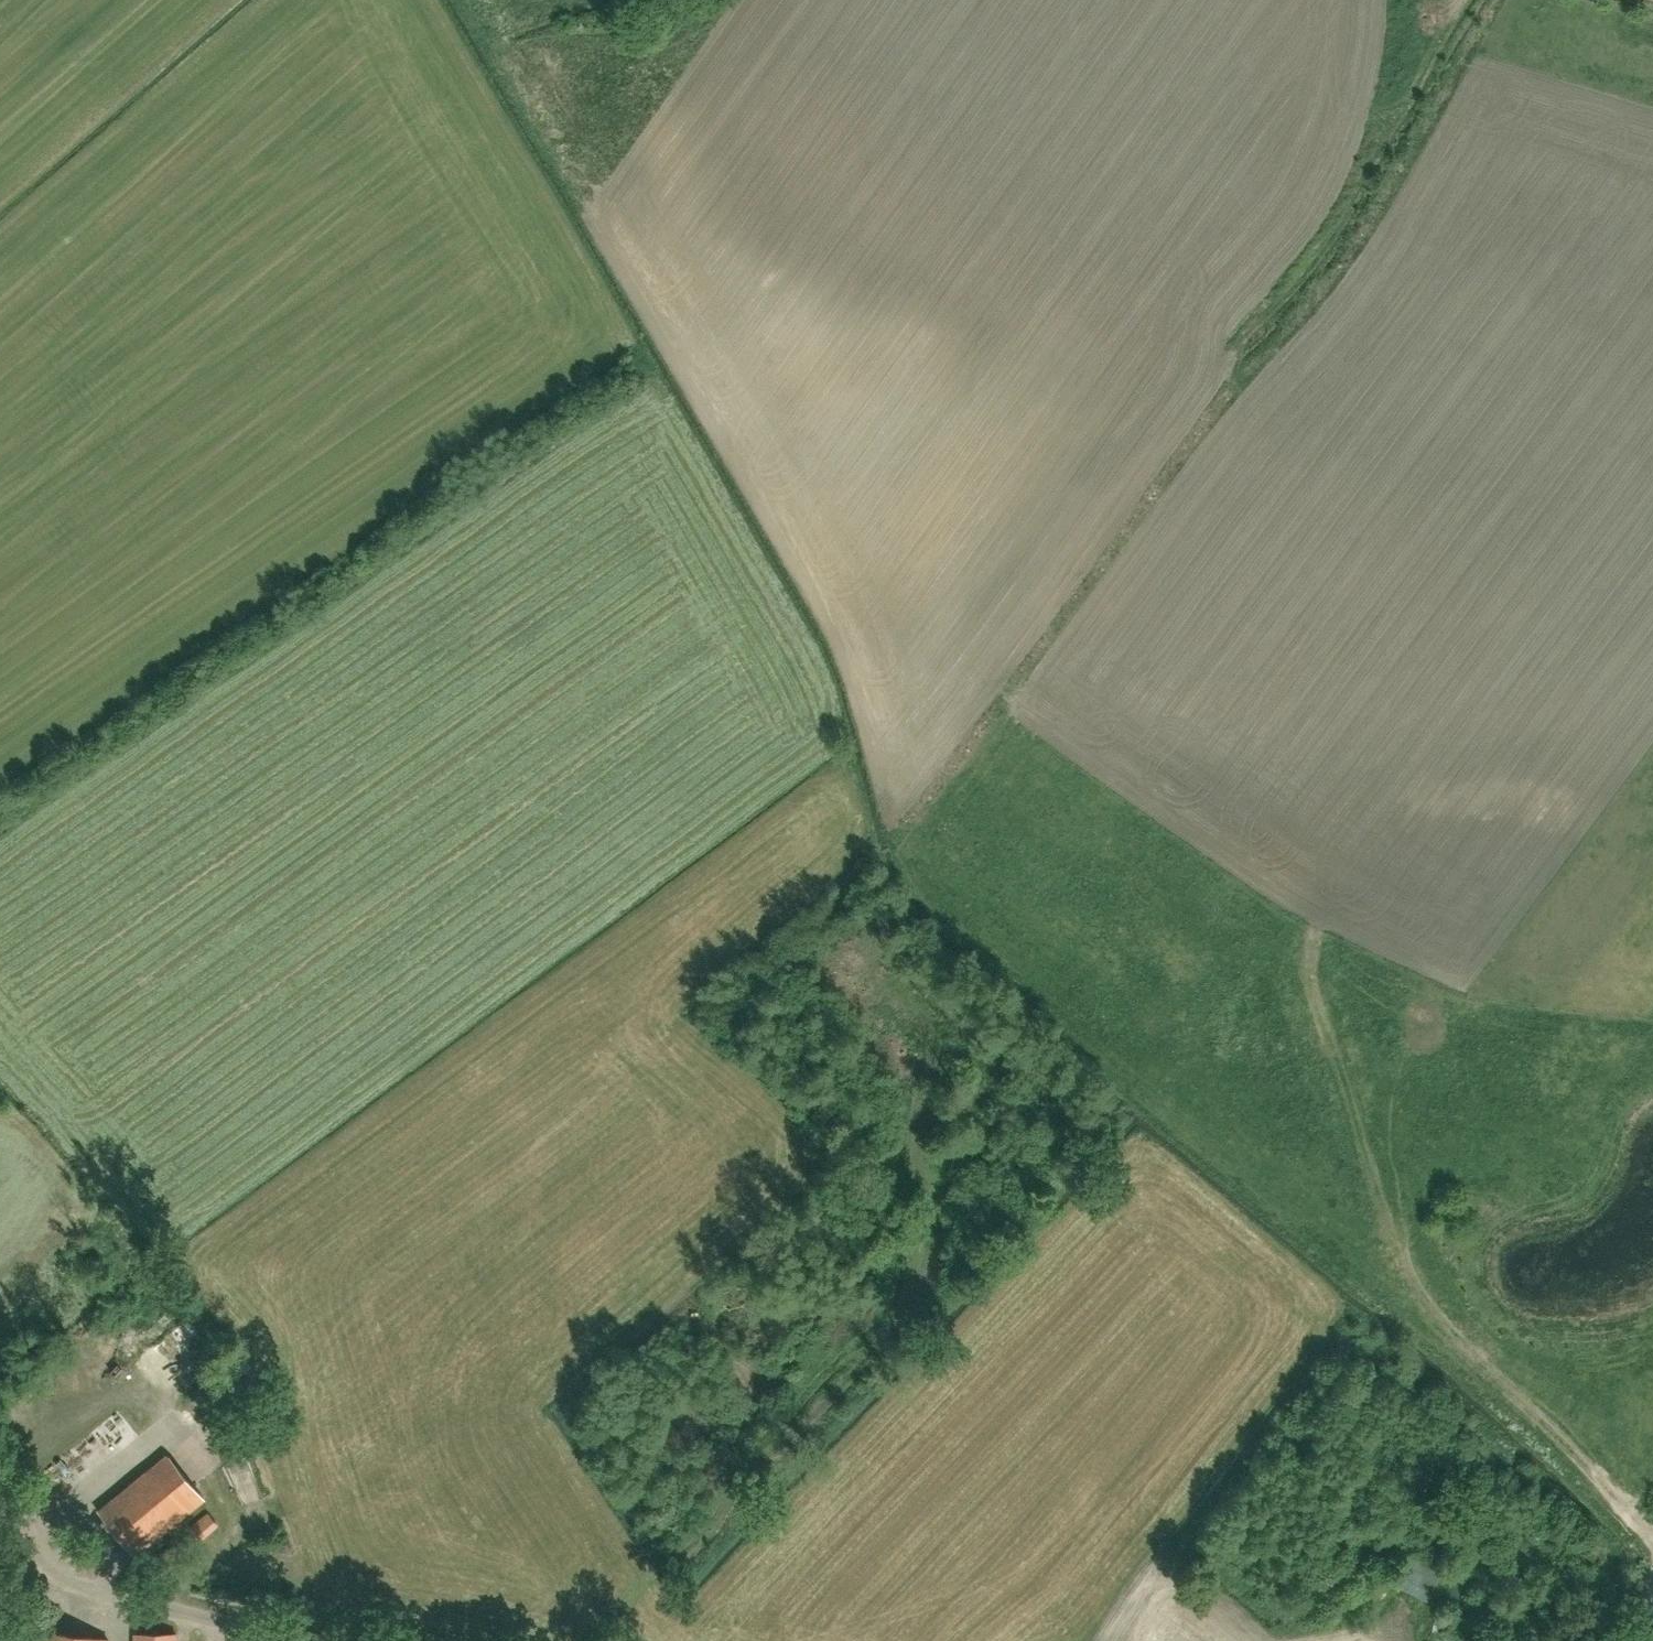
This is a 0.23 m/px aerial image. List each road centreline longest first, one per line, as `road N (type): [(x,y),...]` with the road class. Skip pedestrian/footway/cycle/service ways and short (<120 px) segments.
road 1 (unclassified): [(310,1640),(75,1588),(40,1566)]

